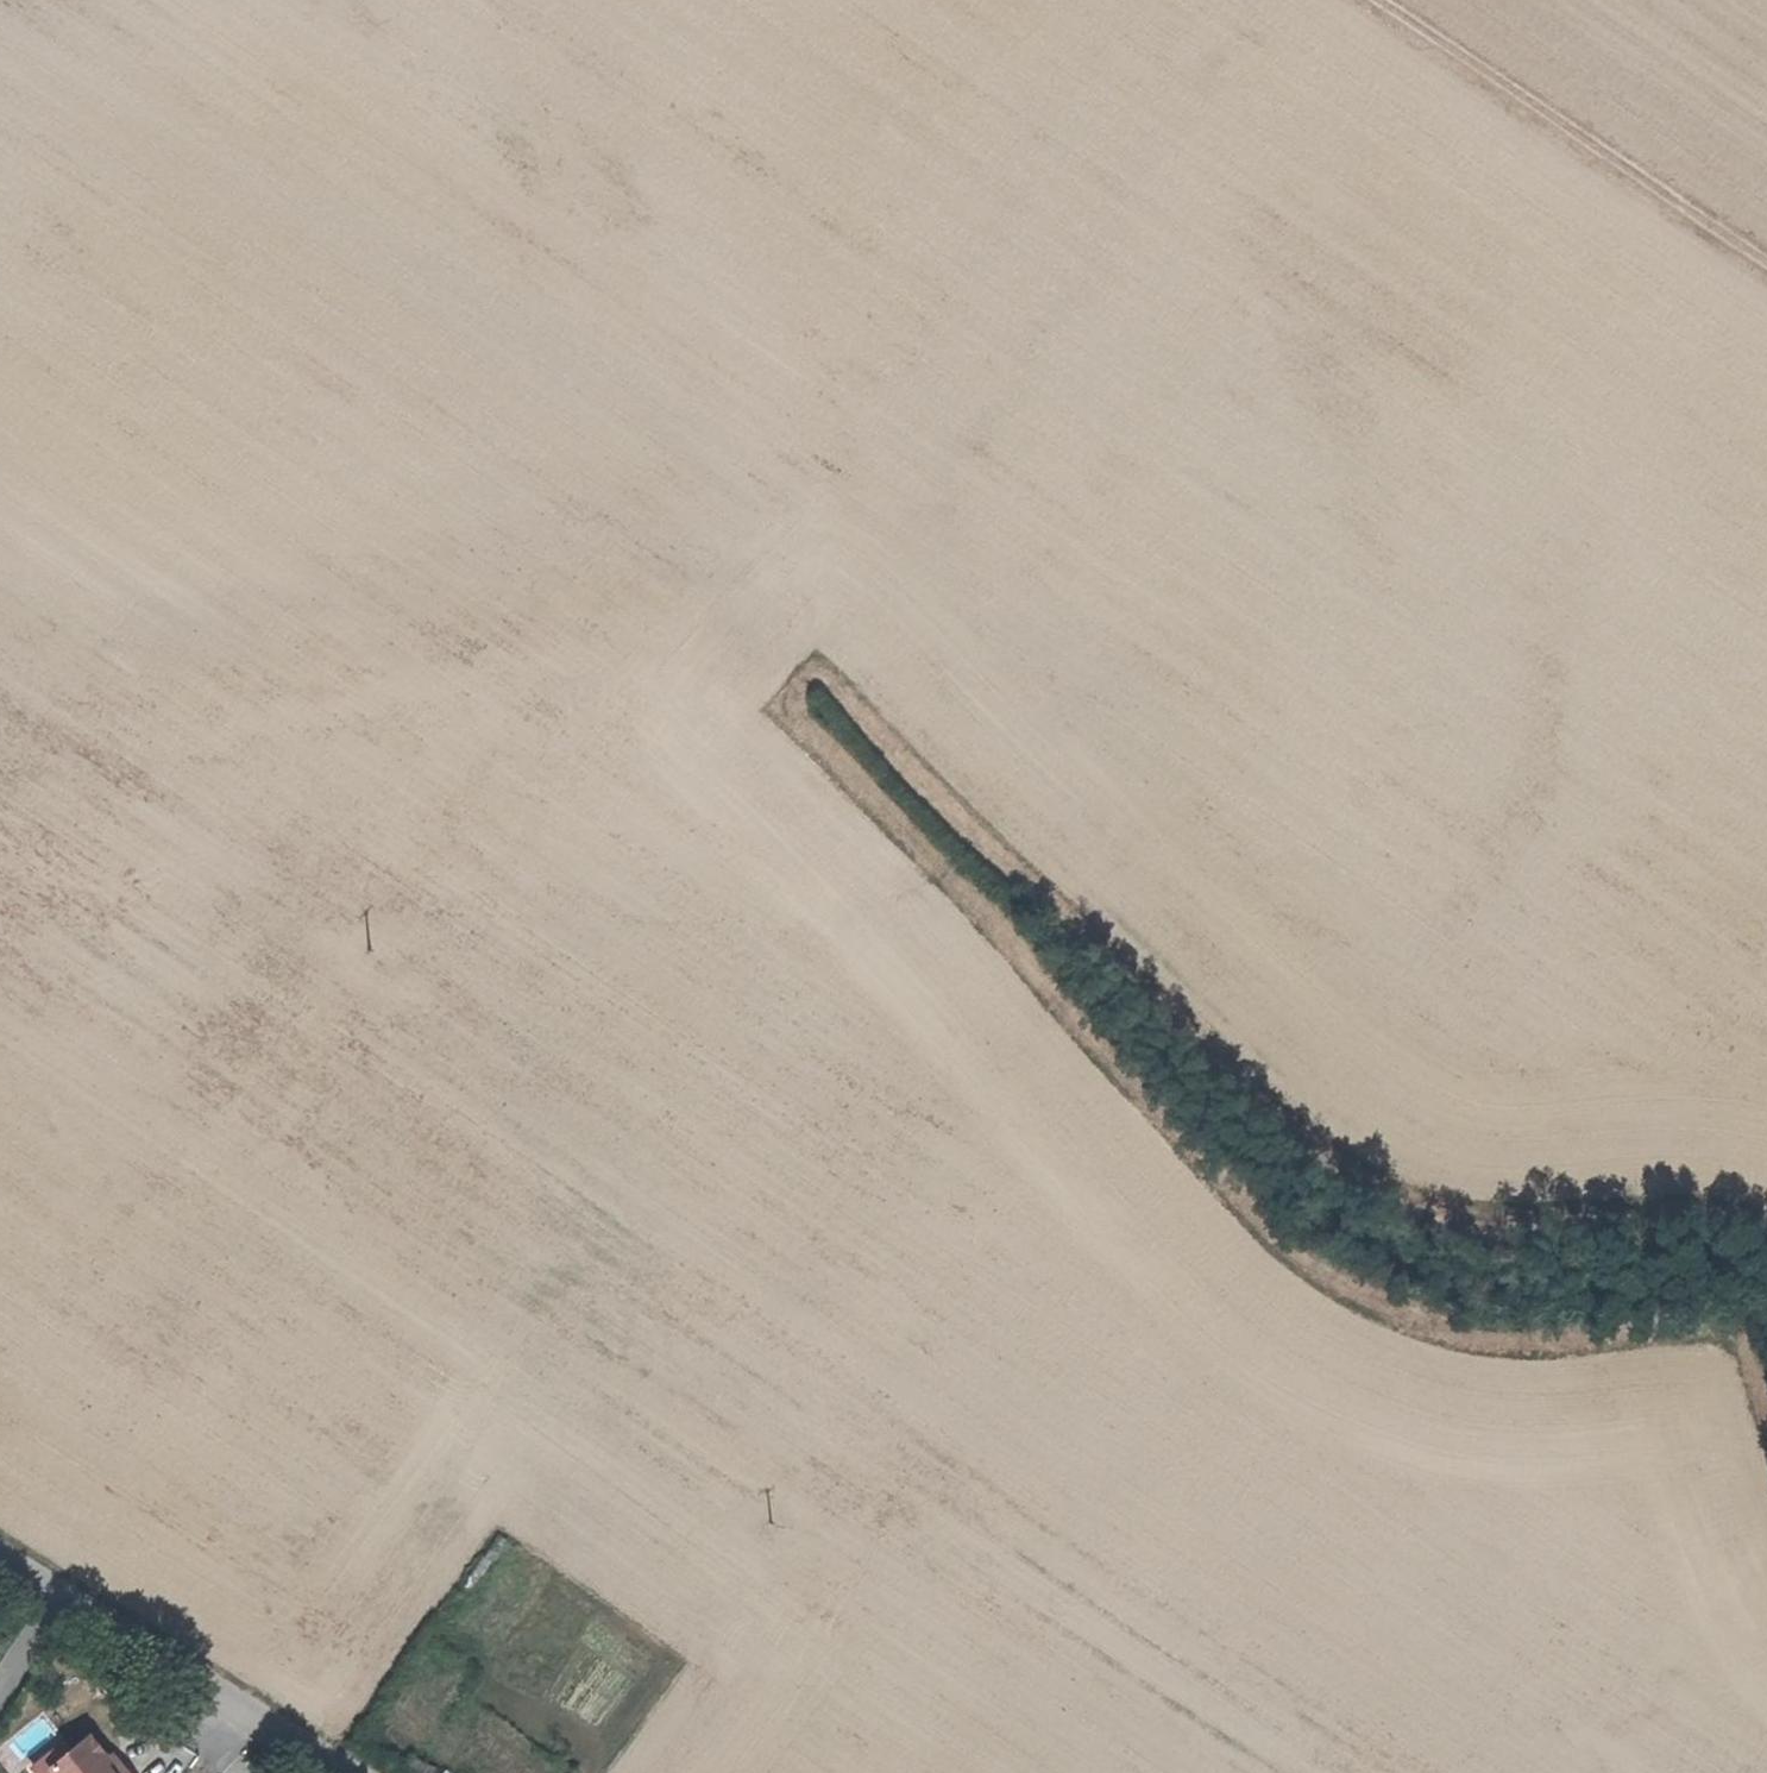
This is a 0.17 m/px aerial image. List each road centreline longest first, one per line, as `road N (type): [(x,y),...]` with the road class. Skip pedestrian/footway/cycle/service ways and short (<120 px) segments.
road 1 (track): [(1766,264),(1379,0)]
road 2 (unclassified): [(0,1547),(361,1772)]

